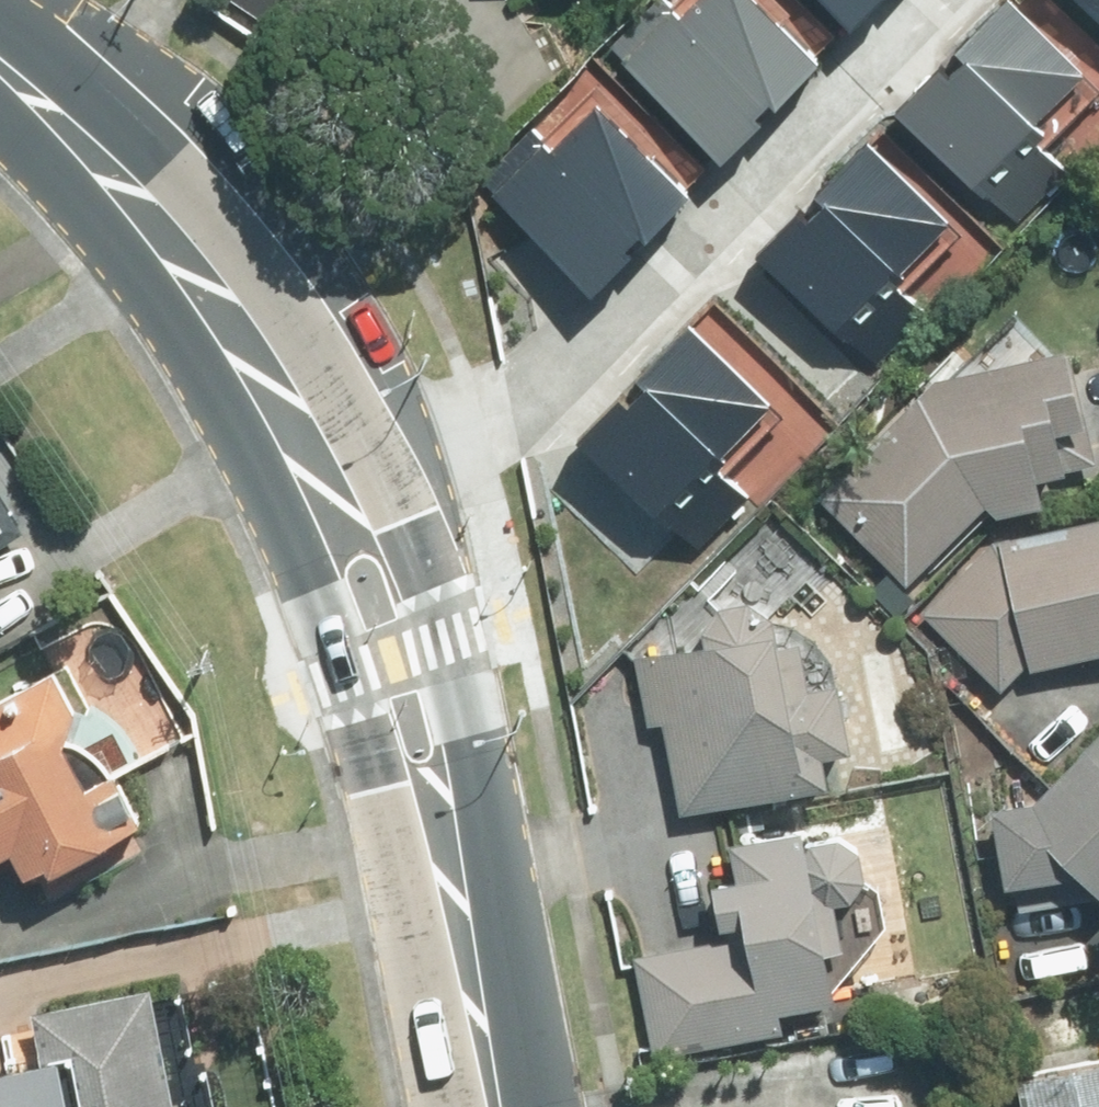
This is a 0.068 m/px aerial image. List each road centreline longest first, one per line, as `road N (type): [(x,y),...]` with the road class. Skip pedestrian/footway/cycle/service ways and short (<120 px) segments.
road 1 (residential): [(367,467),(525,395),(924,0)]
road 2 (secondary): [(367,467),(404,510),(451,632),(479,759),(466,962)]
road 3 (secondary): [(466,962),(374,782),(290,492)]
road 4 (secondary): [(248,329),(67,129),(0,69)]
road 5 (secondary): [(248,329),(367,467)]
road 6 (secondary): [(290,492),(248,329)]
road 7 (secondary): [(493,1106),(466,962)]

